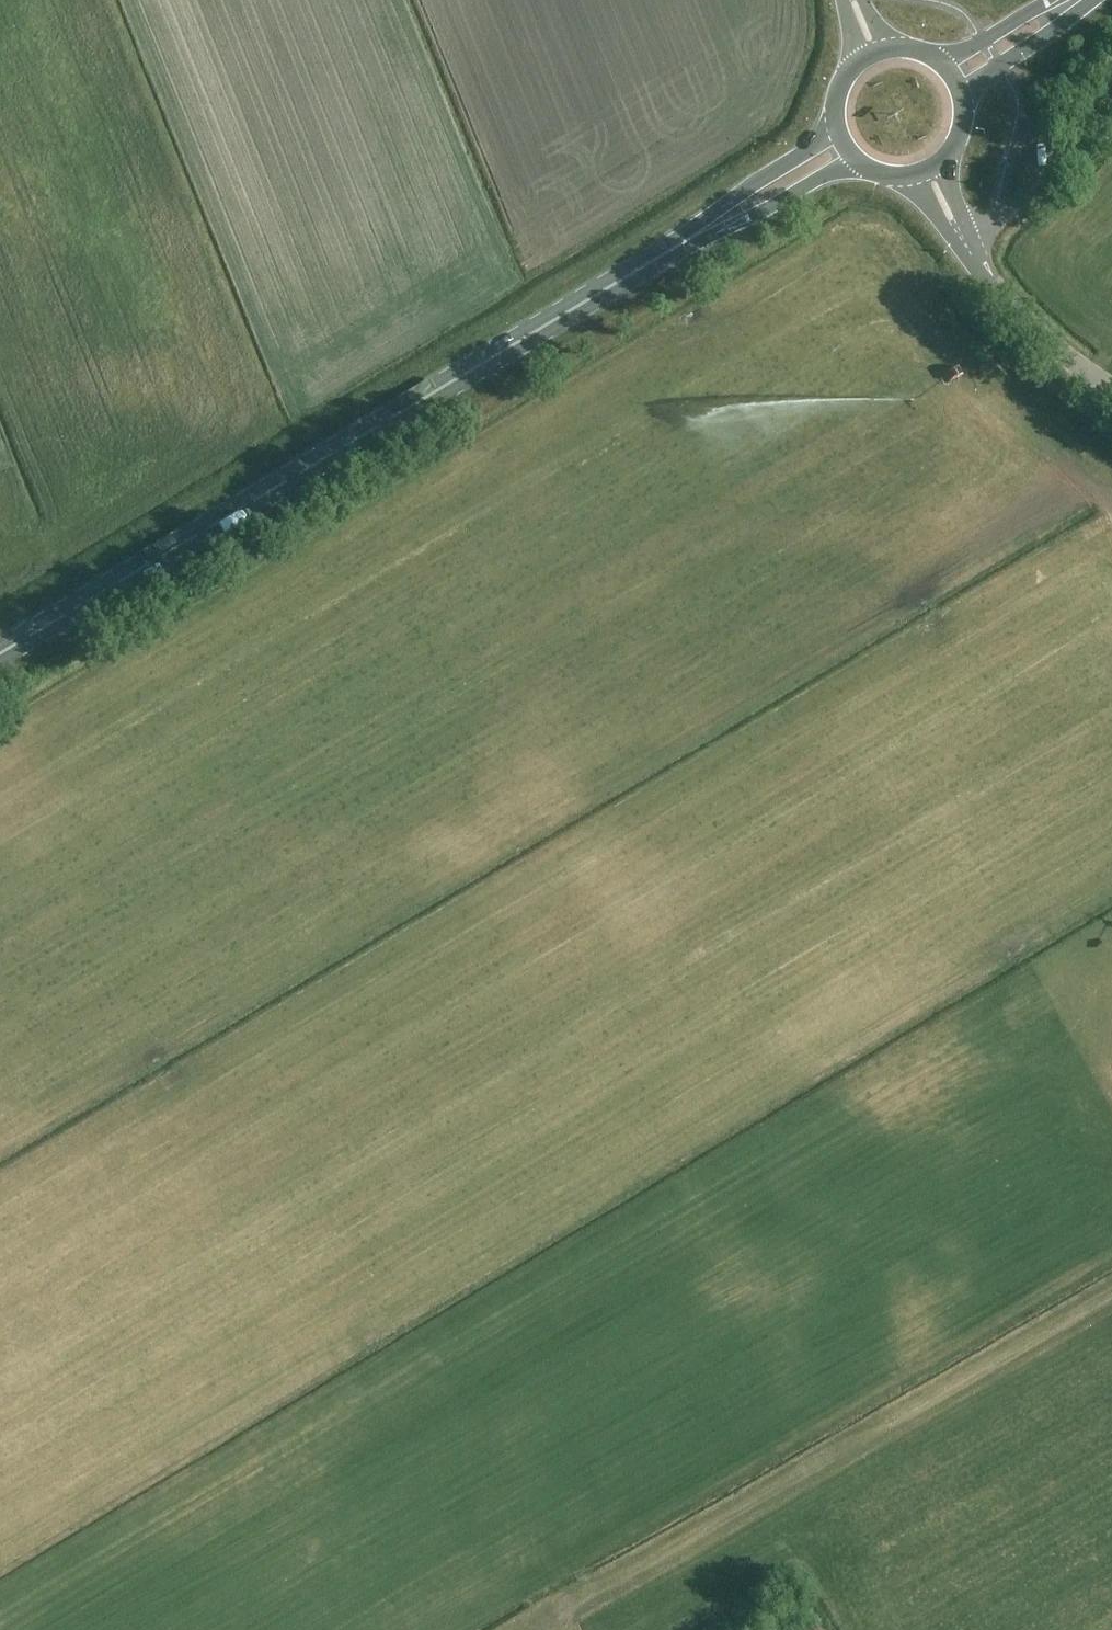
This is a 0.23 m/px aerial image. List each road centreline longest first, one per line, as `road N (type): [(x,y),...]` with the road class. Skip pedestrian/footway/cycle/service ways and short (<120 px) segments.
road 1 (primary): [(0,652),(709,228)]
road 2 (tertiary): [(1111,386),(1014,309),(961,238)]
road 3 (track): [(994,221),(1054,173),(1111,95)]
road 4 (primary): [(836,128),(745,191),(709,228)]
road 5 (primary): [(709,228),(757,214),(852,158)]
road 6 (primary): [(963,92),(1050,33),(1077,0)]
road 7 (primary): [(1069,0),(1033,11),(943,63)]

